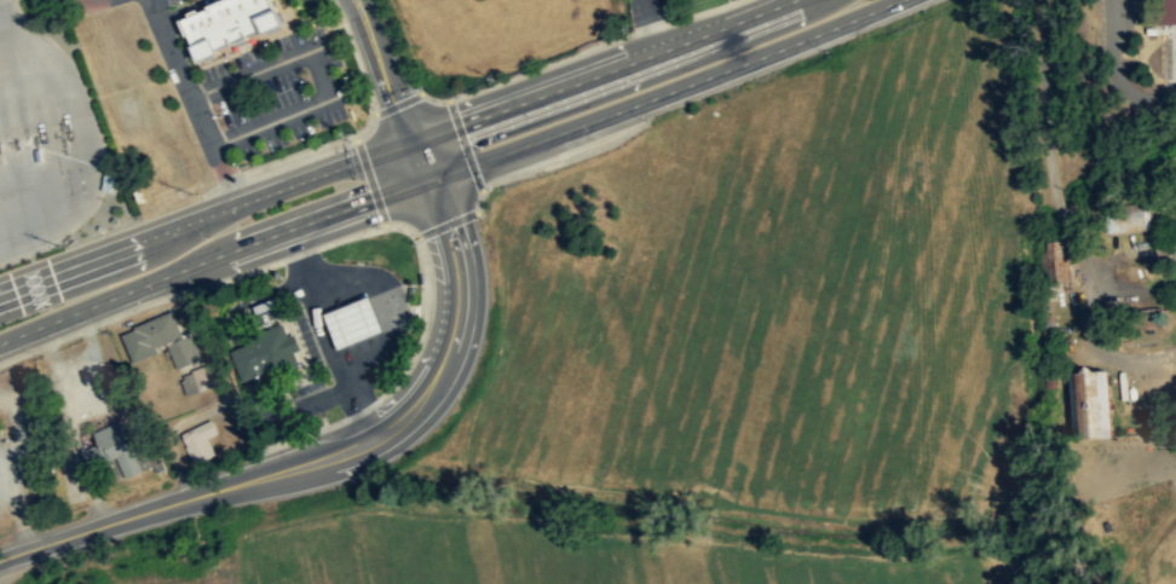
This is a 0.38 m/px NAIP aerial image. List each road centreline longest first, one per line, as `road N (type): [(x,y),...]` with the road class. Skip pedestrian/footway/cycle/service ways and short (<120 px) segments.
road 1 (secondary): [(0,342),(891,0)]
road 2 (tertiary): [(437,179),(462,305),(440,378),(407,418),(358,447),(0,559)]
road 3 (secondary): [(417,140),(0,298)]
road 4 (secondary): [(782,0),(417,140)]
road 5 (residential): [(1040,0),(1095,326),(1119,355)]
road 6 (tertiary): [(354,0),(417,140)]

